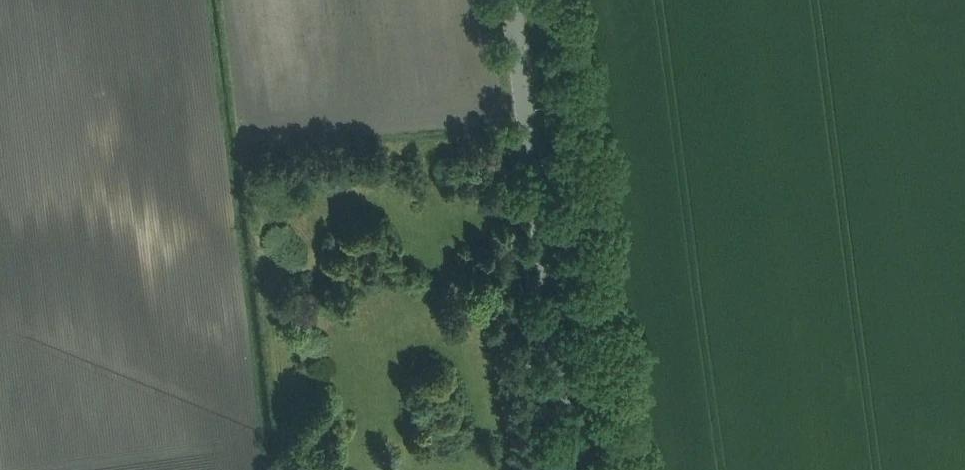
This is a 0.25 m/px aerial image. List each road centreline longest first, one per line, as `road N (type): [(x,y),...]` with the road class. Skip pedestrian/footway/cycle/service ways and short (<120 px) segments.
road 1 (tertiary): [(573,469),(511,0)]

